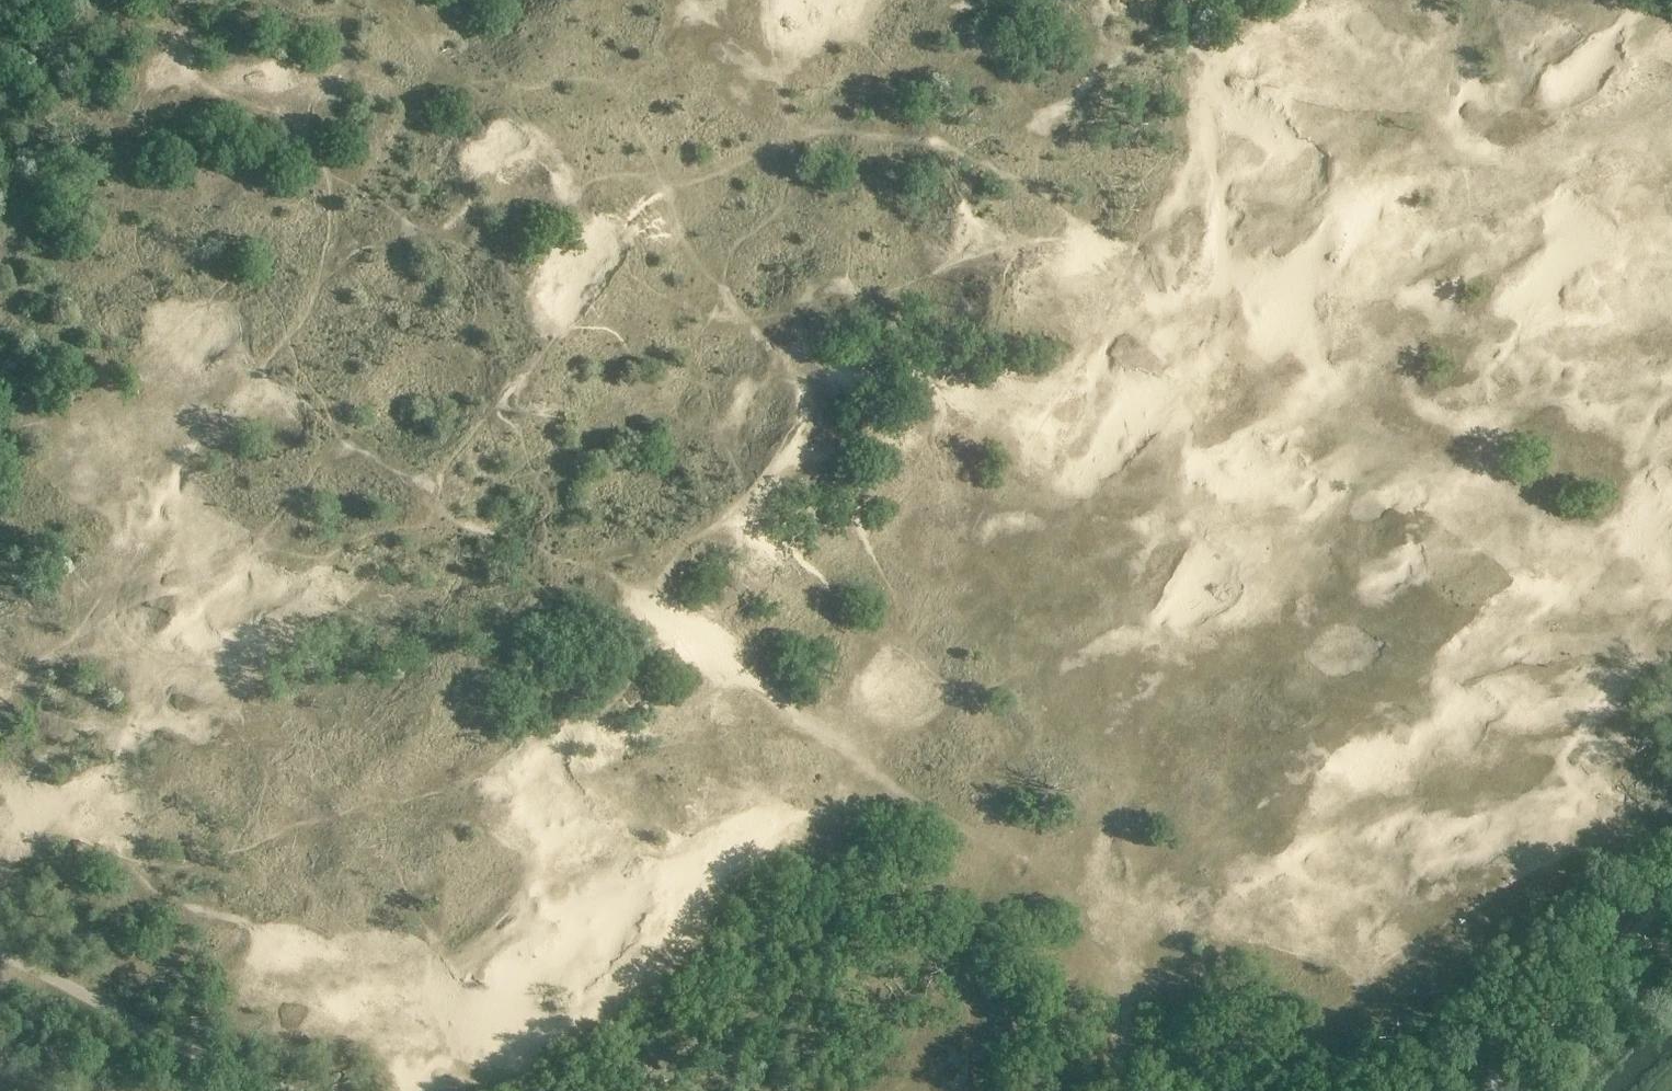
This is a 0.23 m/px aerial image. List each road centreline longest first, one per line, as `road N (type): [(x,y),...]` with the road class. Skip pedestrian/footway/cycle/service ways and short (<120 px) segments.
road 1 (track): [(287,1090),(0,952)]
road 2 (track): [(1489,1090),(1671,906)]

